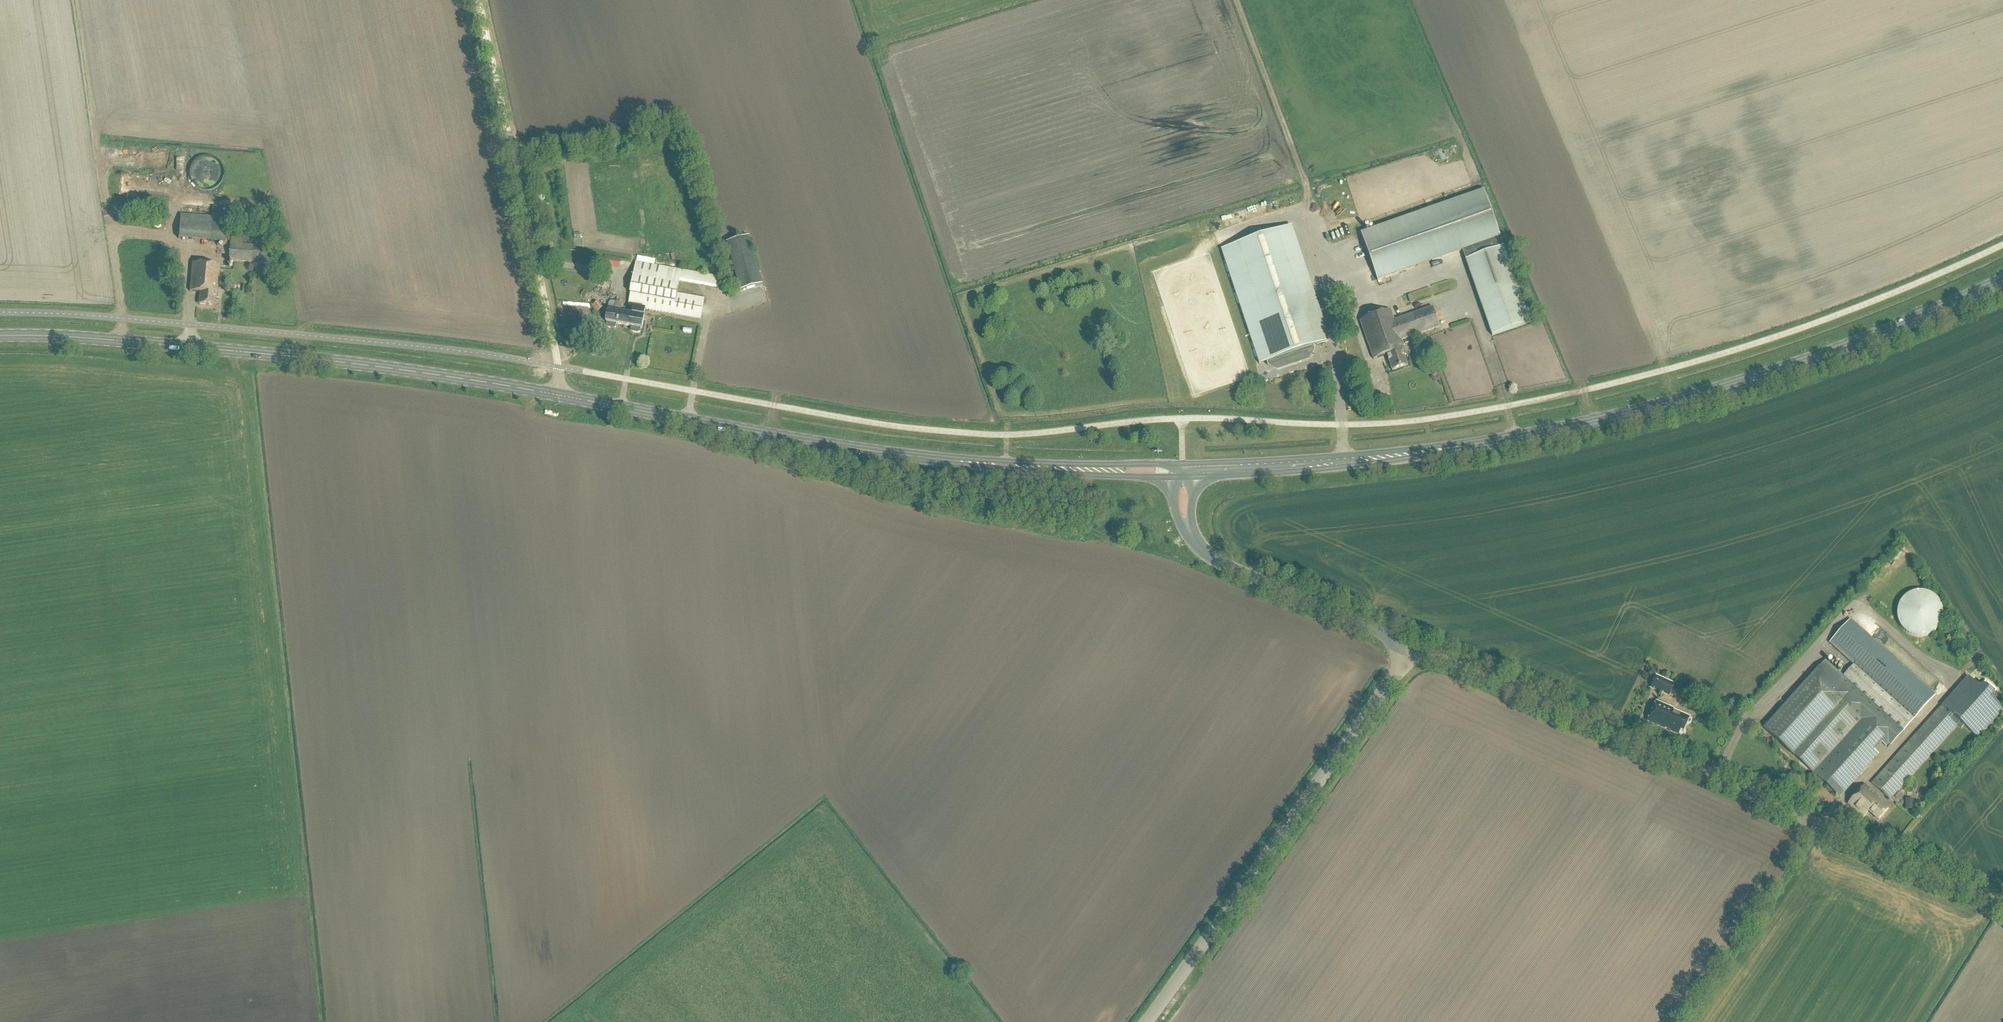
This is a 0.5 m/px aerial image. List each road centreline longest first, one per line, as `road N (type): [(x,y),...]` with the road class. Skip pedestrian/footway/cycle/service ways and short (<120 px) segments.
road 1 (primary): [(1182,473),(1447,450),(1620,417),(1858,342),(2002,280)]
road 2 (tertiary): [(2002,906),(1413,648)]
road 3 (primary): [(553,395),(843,449),(1023,468),(1182,473)]
road 4 (primary): [(0,337),(350,364),(553,395)]
road 5 (unclassified): [(1148,1021),(1413,648)]
road 6 (unclassified): [(553,395),(553,330),(478,0)]
road 7 (tertiary): [(1413,648),(1207,556),(1187,531),(1182,473)]

